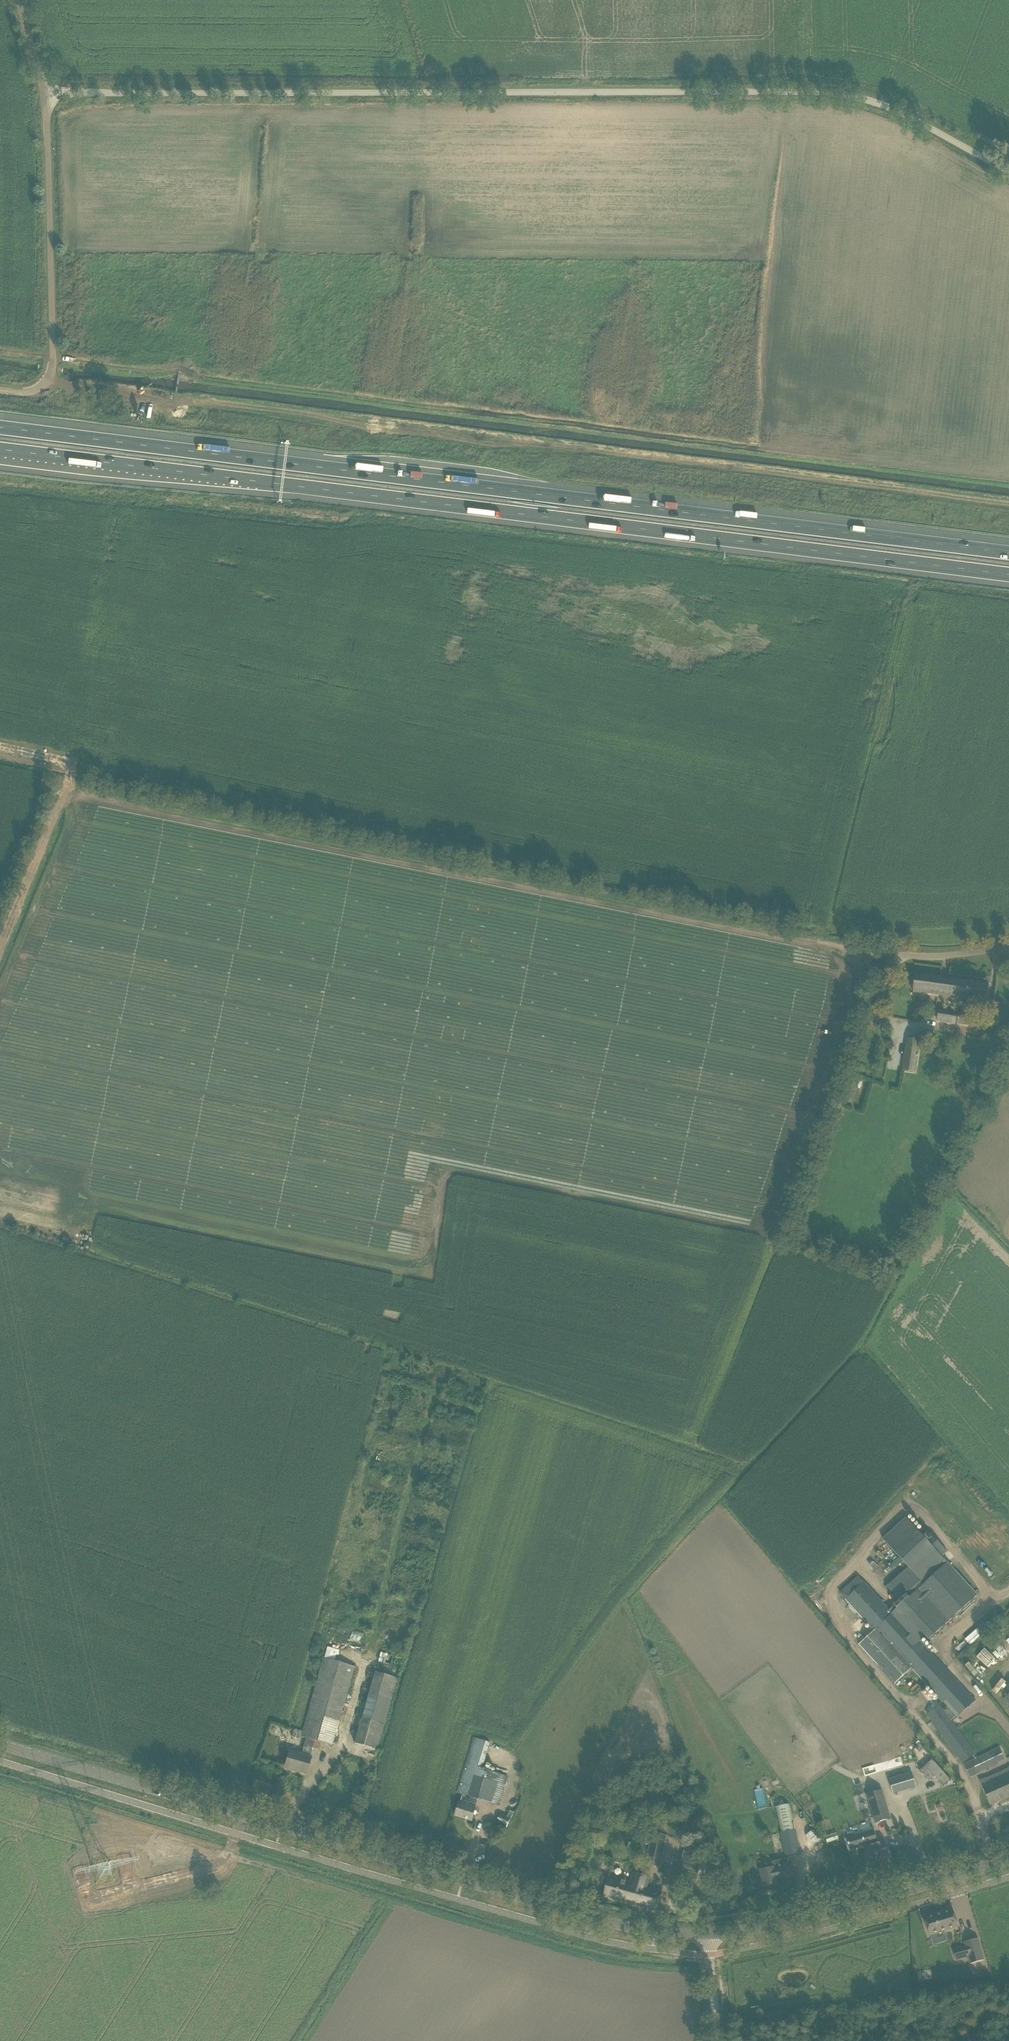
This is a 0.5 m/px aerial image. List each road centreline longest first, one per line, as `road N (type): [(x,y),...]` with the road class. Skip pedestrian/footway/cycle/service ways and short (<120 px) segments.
road 1 (motorway): [(0,449),(1008,578)]
road 2 (motorway): [(1008,553),(0,424)]
road 3 (unclassified): [(40,94),(824,97),(861,102),(1008,178)]
road 4 (track): [(873,952),(74,793),(58,803),(0,937)]
road 5 (tertiary): [(708,1933),(598,1920),(0,1745)]
road 6 (unclassified): [(0,389),(39,392),(53,370),(40,94)]
road 7 (tertiary): [(1008,1860),(833,1912),(708,1933)]
road 8 (unclassified): [(1008,947),(873,952)]

